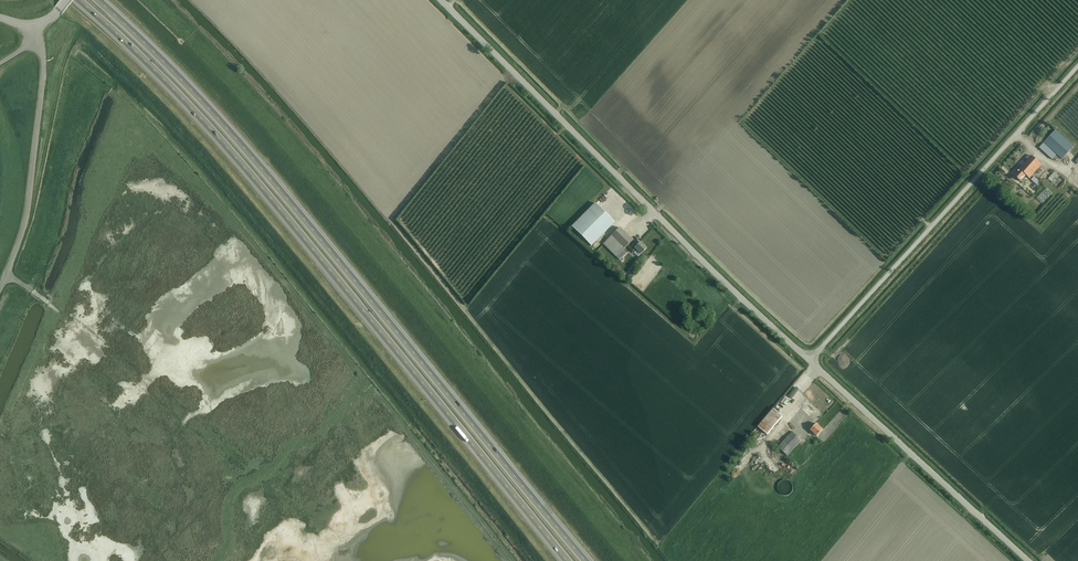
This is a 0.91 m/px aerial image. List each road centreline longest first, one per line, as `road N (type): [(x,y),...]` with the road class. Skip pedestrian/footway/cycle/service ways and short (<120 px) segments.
road 1 (trunk): [(75,0),(215,136),(565,560)]
road 2 (trunk): [(586,560),(226,125),(99,0)]
road 3 (unclassified): [(810,360),(441,0)]
road 4 (unclassified): [(810,360),(1077,66)]
road 5 (unclassified): [(1027,560),(810,360)]
road 6 (unclassified): [(0,289),(26,211),(42,82),(33,24)]

